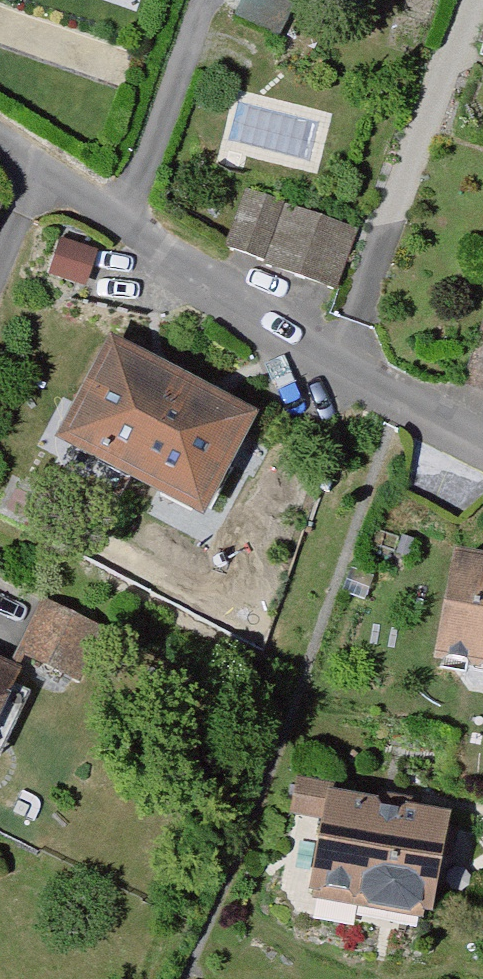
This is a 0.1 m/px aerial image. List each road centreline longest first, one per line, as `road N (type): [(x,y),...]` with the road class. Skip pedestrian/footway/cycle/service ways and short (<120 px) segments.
road 1 (residential): [(482,452),(346,385),(184,284),(132,227),(36,165)]

